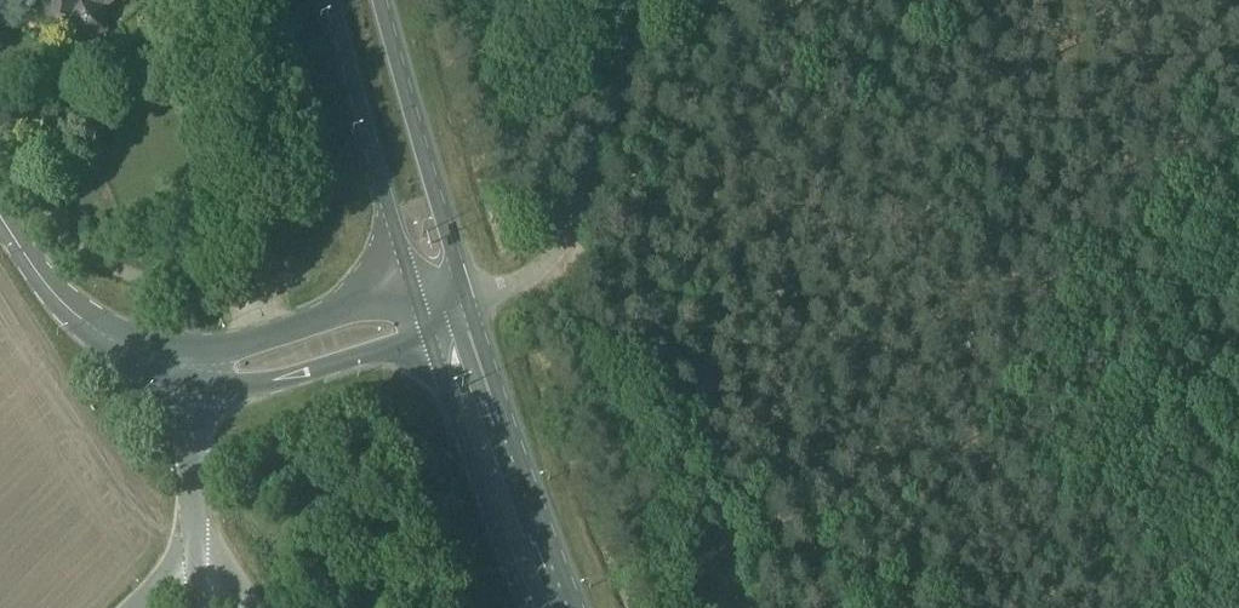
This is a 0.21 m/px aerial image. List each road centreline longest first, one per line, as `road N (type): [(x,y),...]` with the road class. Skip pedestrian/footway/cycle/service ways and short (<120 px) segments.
road 1 (track): [(906,607),(689,428),(532,277)]
road 2 (primary): [(331,0),(426,322)]
road 3 (primary): [(473,308),(380,0)]
road 4 (primary): [(579,607),(473,308)]
road 5 (primary): [(426,322),(532,607)]
road 6 (secondary): [(197,366),(125,347),(97,331),(38,275),(0,217)]
road 7 (secondary): [(197,366),(426,322)]
road 8 (unclassified): [(197,556),(197,366)]

